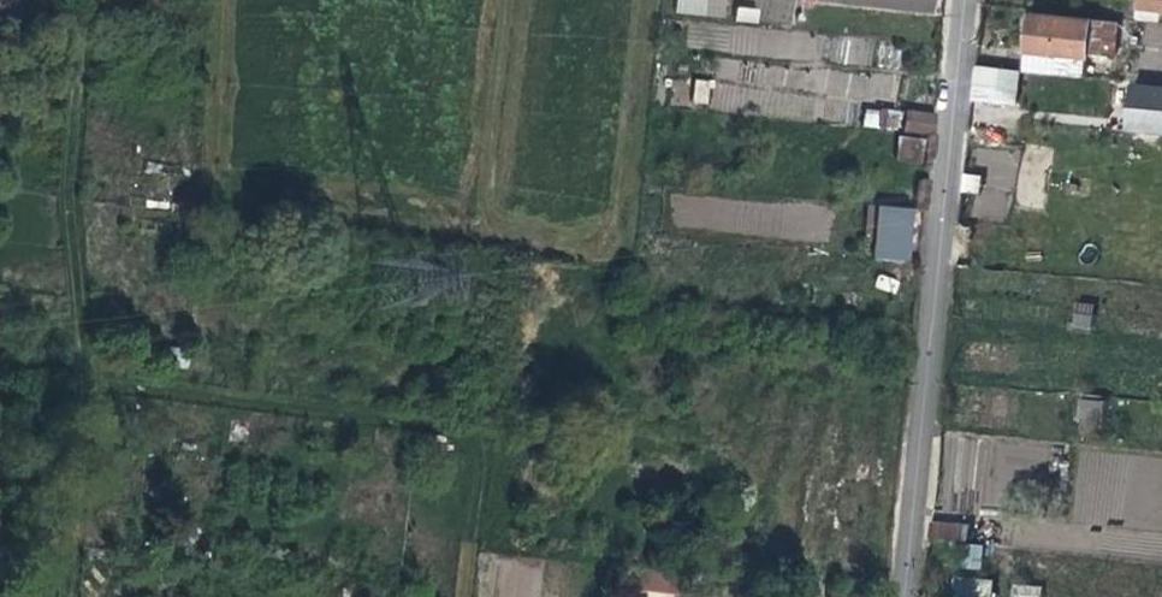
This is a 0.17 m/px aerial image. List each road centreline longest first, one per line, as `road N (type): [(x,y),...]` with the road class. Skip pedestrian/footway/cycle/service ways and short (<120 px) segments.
road 1 (residential): [(910,596),(970,0)]

